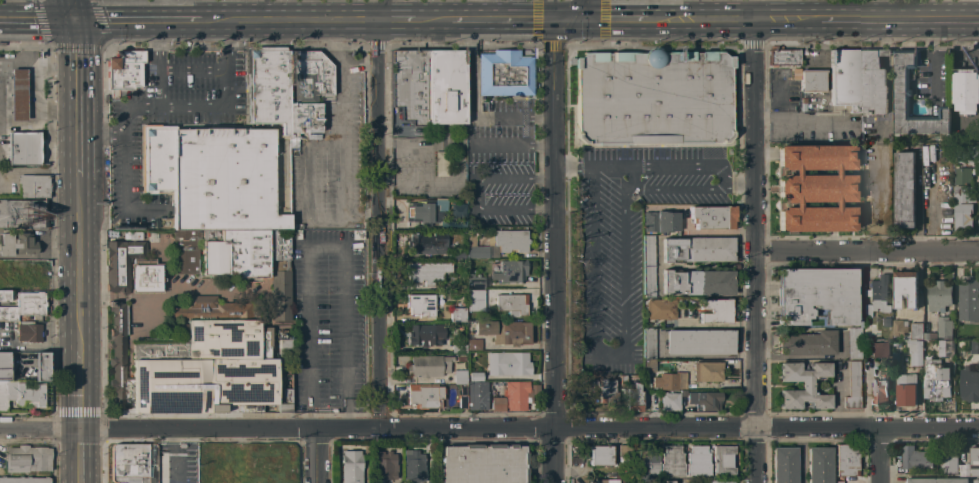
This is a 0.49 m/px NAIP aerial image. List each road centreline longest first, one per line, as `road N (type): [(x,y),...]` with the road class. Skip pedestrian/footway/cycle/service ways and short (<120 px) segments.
road 1 (residential): [(978,426),(0,430)]
road 2 (residential): [(555,482),(555,19)]
road 3 (residential): [(380,428),(376,18)]
road 4 (residential): [(755,482),(756,249)]
road 5 (residential): [(756,249),(753,20)]
road 6 (residential): [(978,249),(756,249)]
road 7 (primary): [(376,18),(199,17)]
road 8 (primary): [(77,351),(76,178)]
road 9 (primary): [(76,178),(75,16)]
road 10 (primary): [(978,19),(820,20)]
road 11 (primary): [(199,17),(75,16)]

